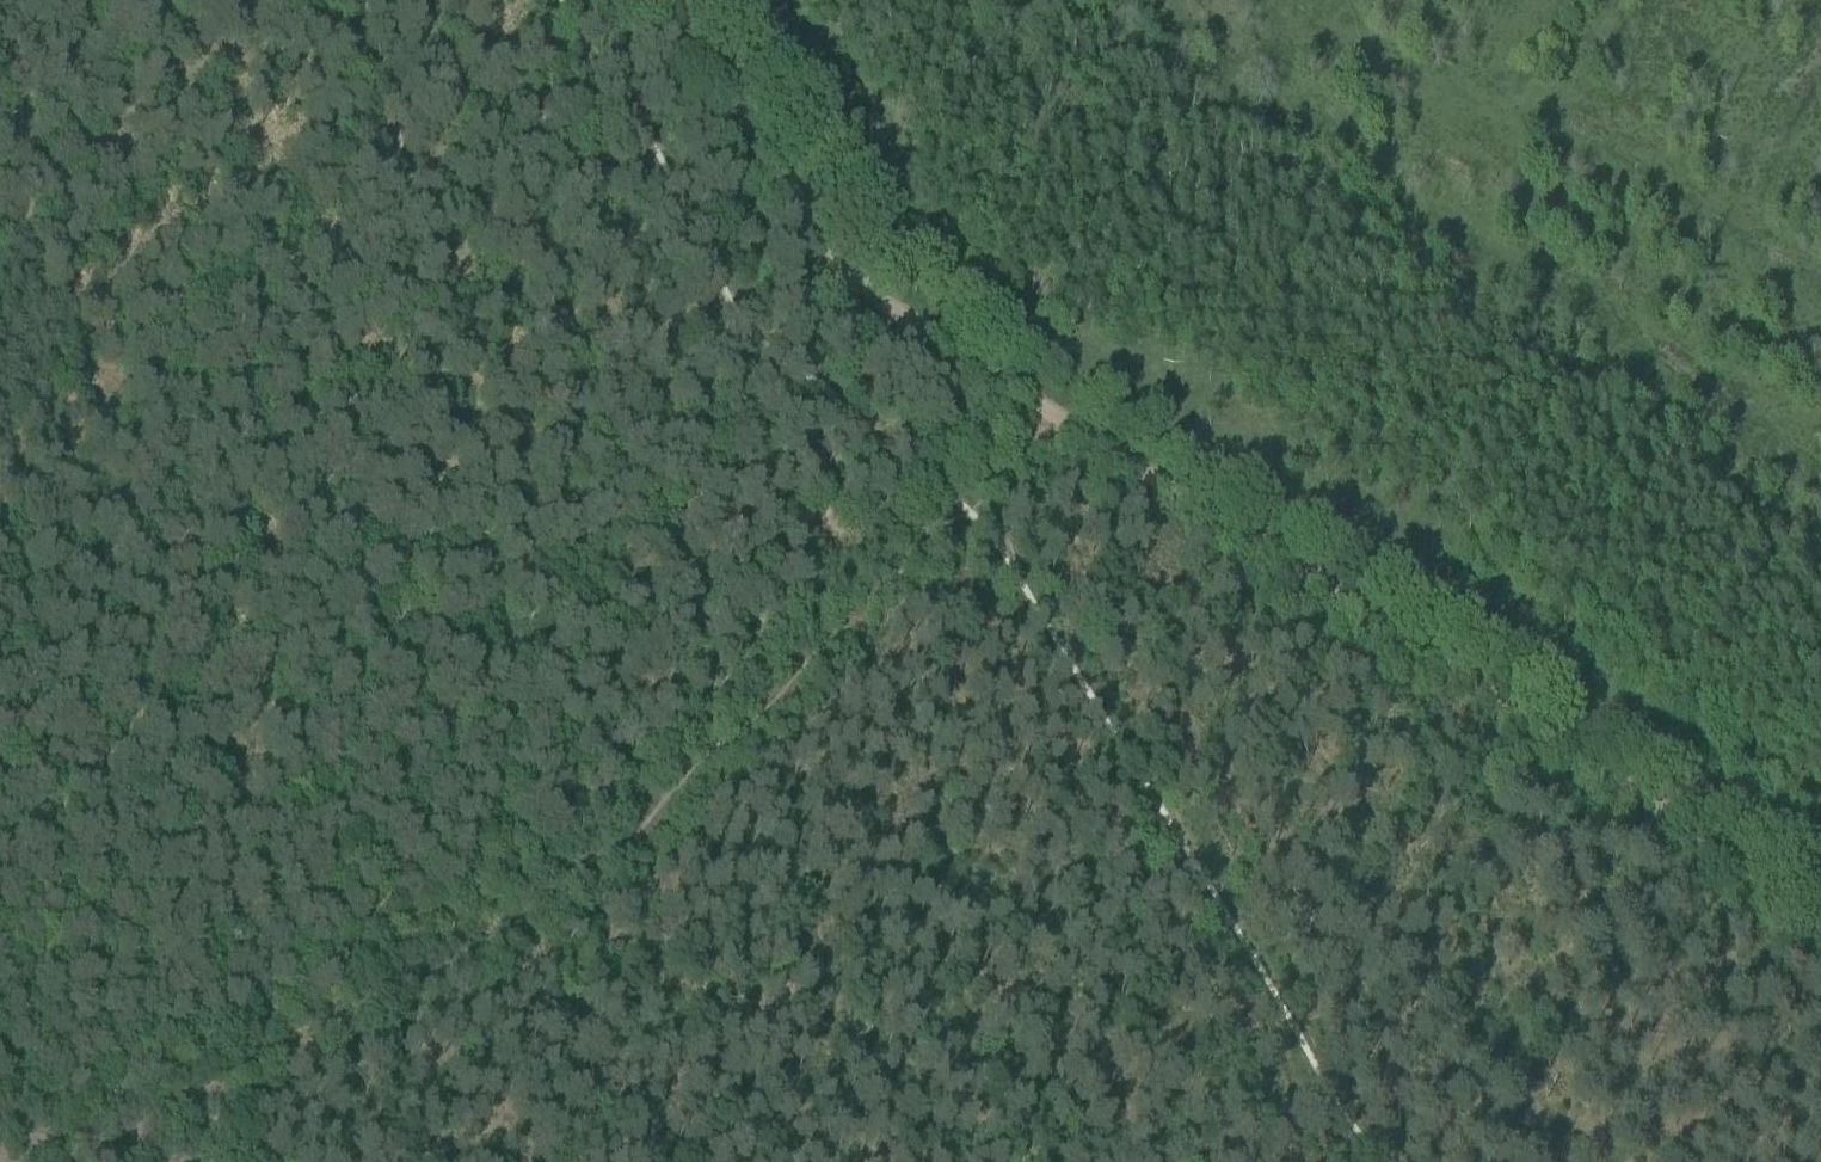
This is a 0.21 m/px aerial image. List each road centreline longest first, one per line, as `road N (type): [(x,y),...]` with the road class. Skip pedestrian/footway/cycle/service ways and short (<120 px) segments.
road 1 (track): [(1747,880),(1471,687),(1088,438)]
road 2 (track): [(133,1150),(497,960),(656,828)]
road 3 (track): [(1088,438),(878,300),(840,263),(673,0)]
road 4 (track): [(656,828),(981,524)]
road 5 (track): [(981,524),(1088,438)]
road 6 (track): [(133,1150),(0,1136)]

